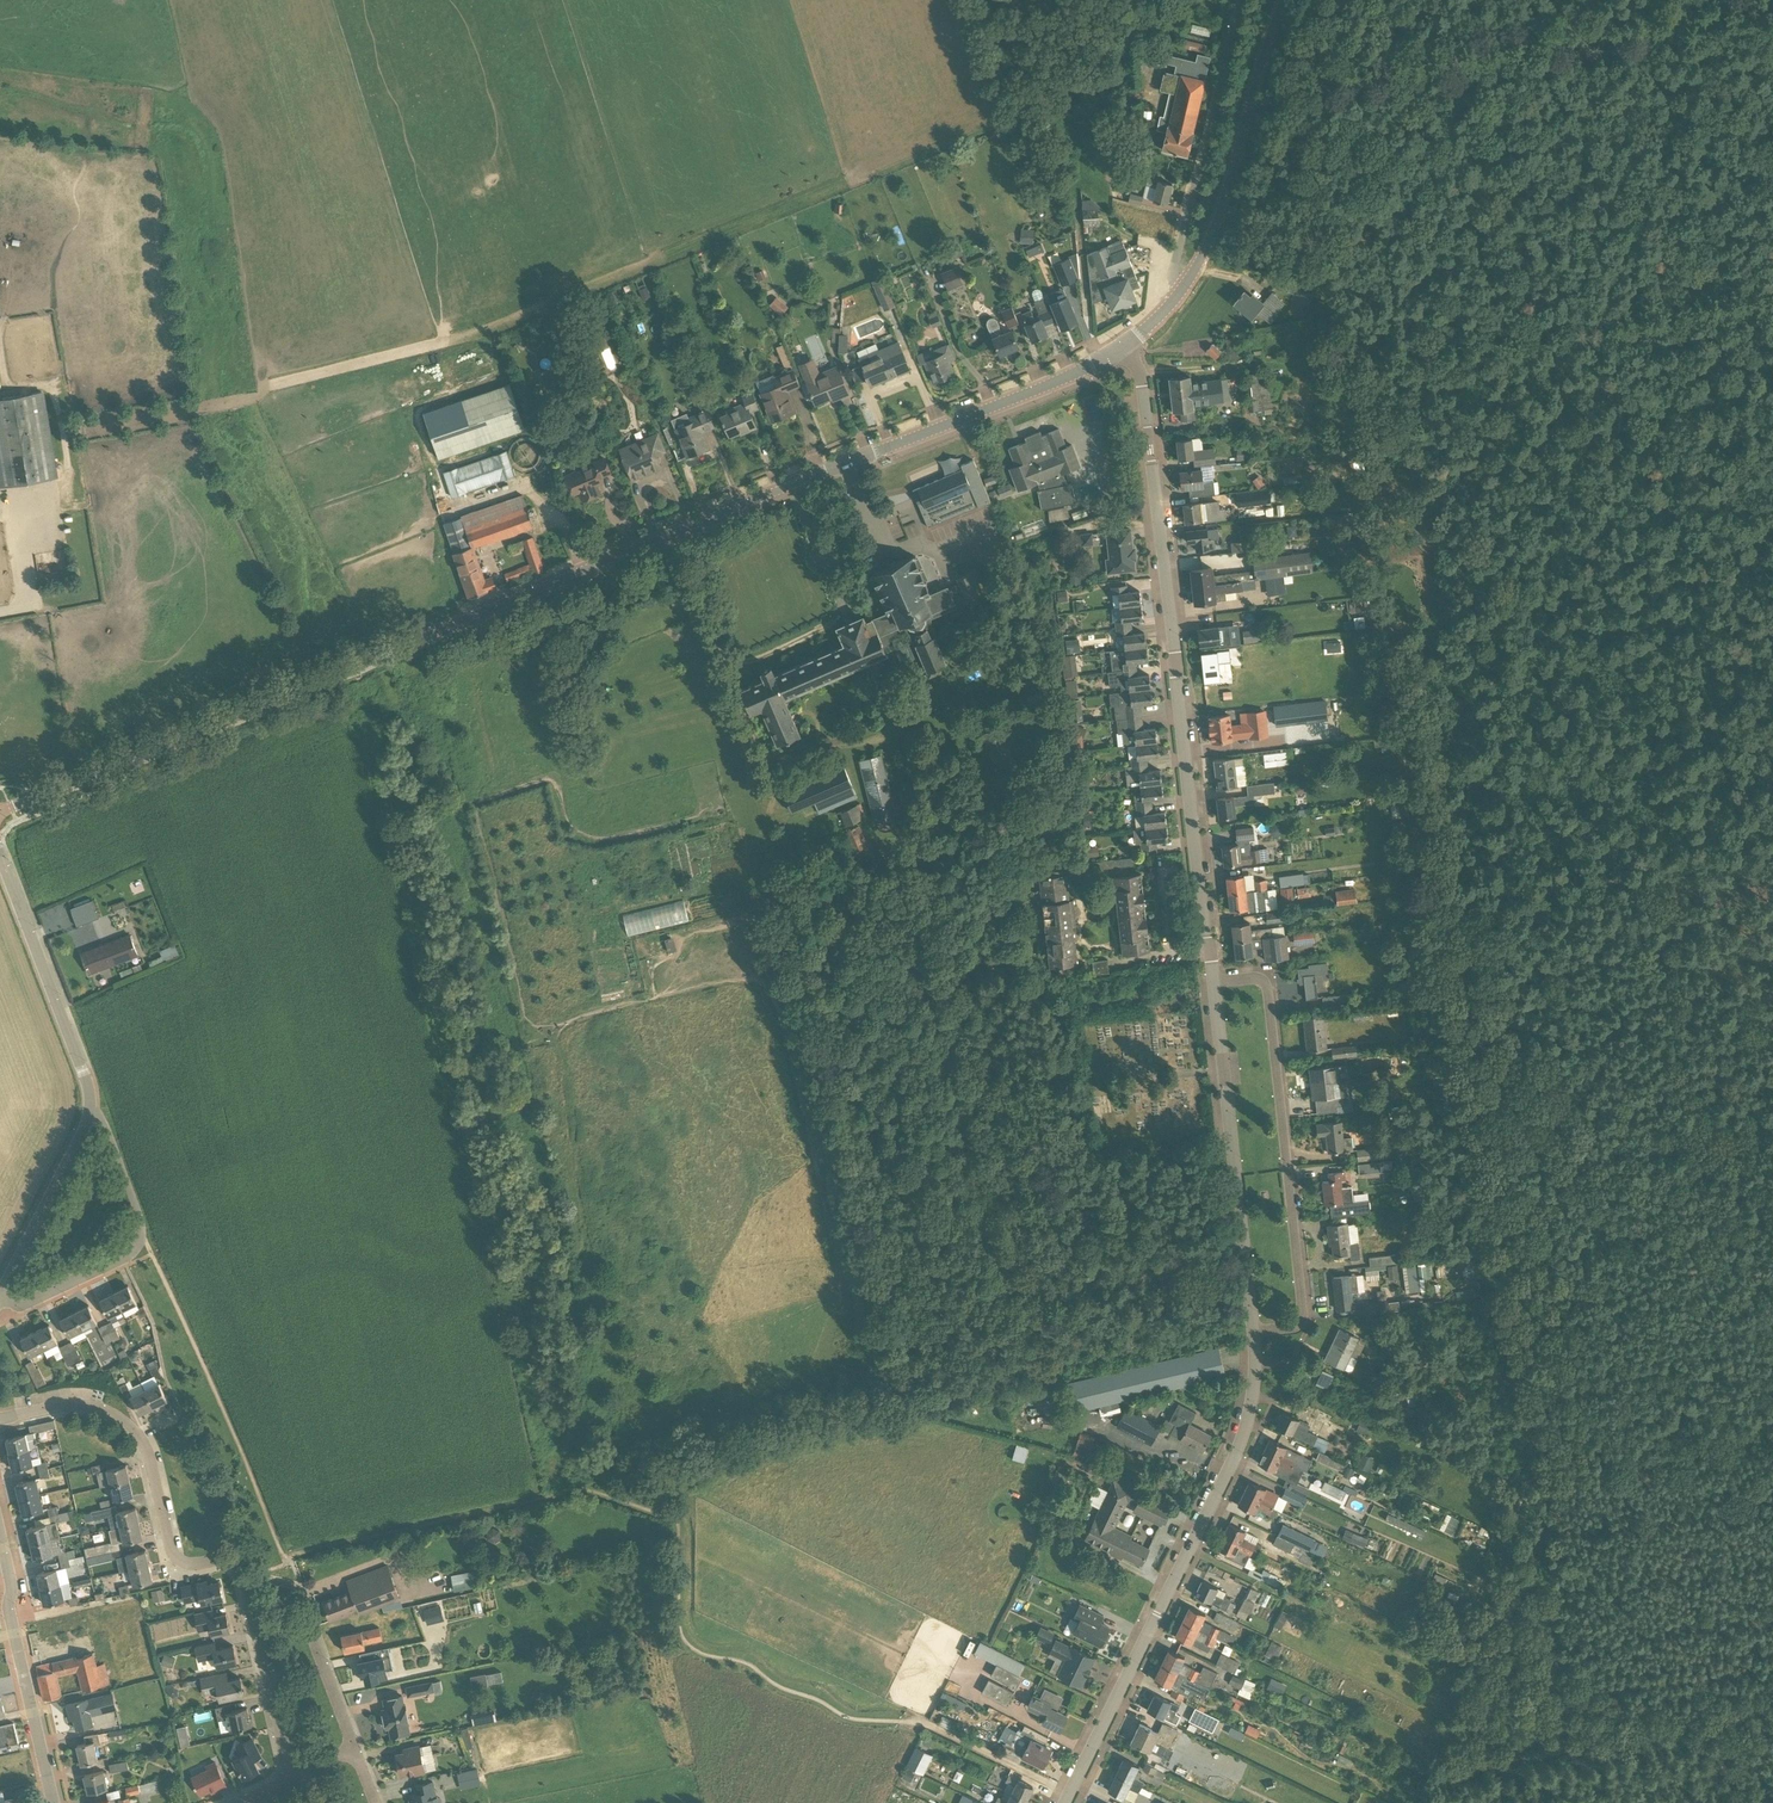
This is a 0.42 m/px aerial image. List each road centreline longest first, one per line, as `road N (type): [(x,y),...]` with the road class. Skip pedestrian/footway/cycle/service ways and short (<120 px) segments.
road 1 (tertiary): [(0,812),(1091,367),(1130,342)]
road 2 (residential): [(1214,983),(1143,380),(1130,342)]
road 3 (residential): [(1064,1802),(1240,1446),(1256,1364),(1253,1333)]
road 4 (residential): [(292,1777),(245,1577),(235,1562),(187,1563),(177,1556),(138,1434)]
road 5 (residential): [(1302,1304),(1267,984),(1214,983)]
road 6 (residential): [(1253,1333),(1214,983)]
road 7 (tertiary): [(1183,288),(1212,235),(1283,0)]
road 8 (unclassified): [(1183,288),(1175,257),(1239,0)]
road 9 (residential): [(52,1802),(9,1614),(0,1533)]
road 10 (unclassified): [(94,1096),(0,854)]
road 11 (residential): [(0,1297),(94,1096)]
road 12 (residential): [(299,1588),(355,1749)]
road 13 (residential): [(0,1304),(16,1305),(126,1257),(143,1236)]
road 14 (residential): [(138,1434),(106,1410),(83,1405),(0,1418)]

